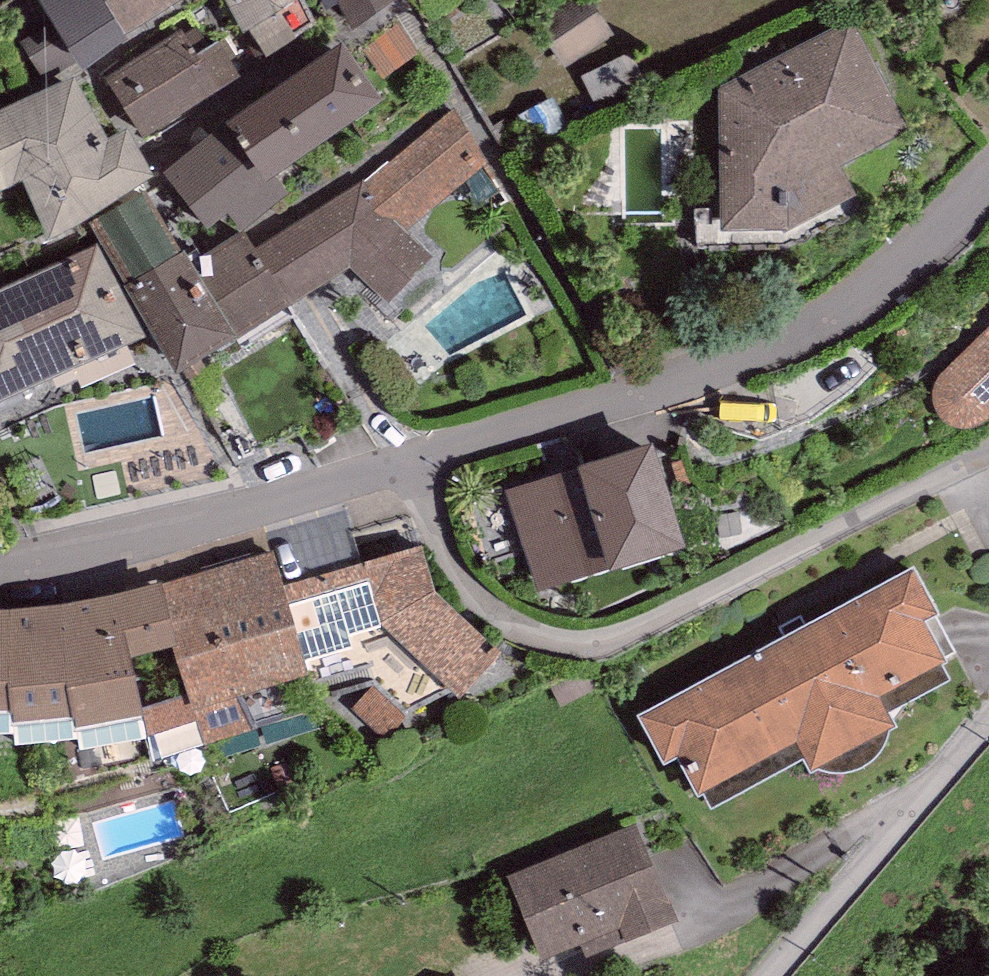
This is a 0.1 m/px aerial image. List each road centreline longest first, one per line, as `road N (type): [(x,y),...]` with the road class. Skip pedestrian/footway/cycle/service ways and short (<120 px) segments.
road 1 (residential): [(409,461),(450,558),(498,603),(550,622),(607,629),(988,431)]
road 2 (residential): [(988,178),(879,285),(775,344),(409,461)]
road 3 (residential): [(409,461),(0,560)]
road 4 (residential): [(988,696),(759,975)]

